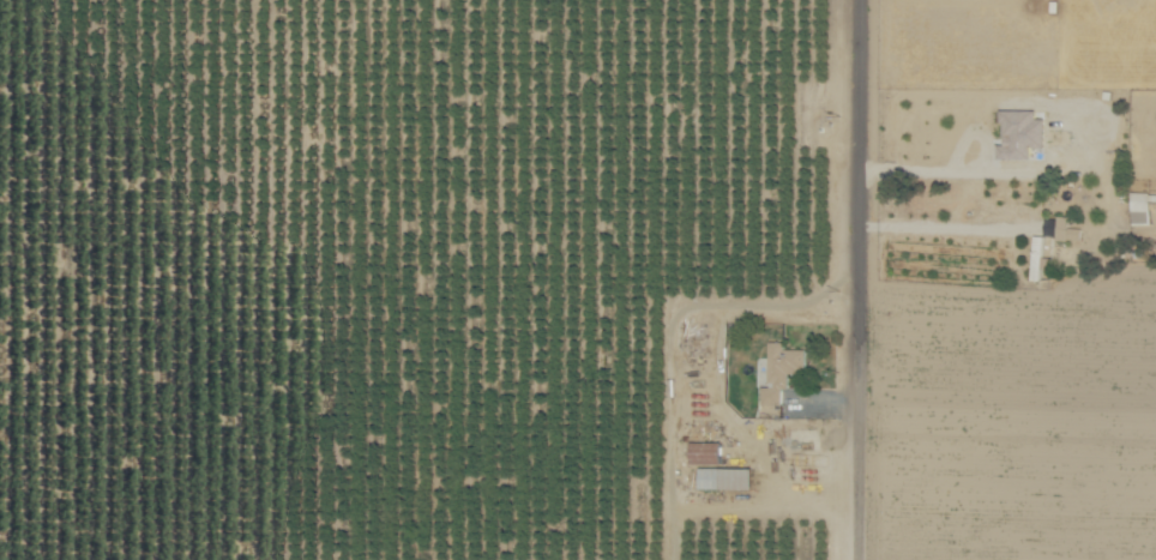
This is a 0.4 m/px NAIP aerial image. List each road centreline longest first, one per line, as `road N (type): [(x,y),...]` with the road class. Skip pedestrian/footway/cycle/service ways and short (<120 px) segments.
road 1 (residential): [(860,559),(862,0)]

